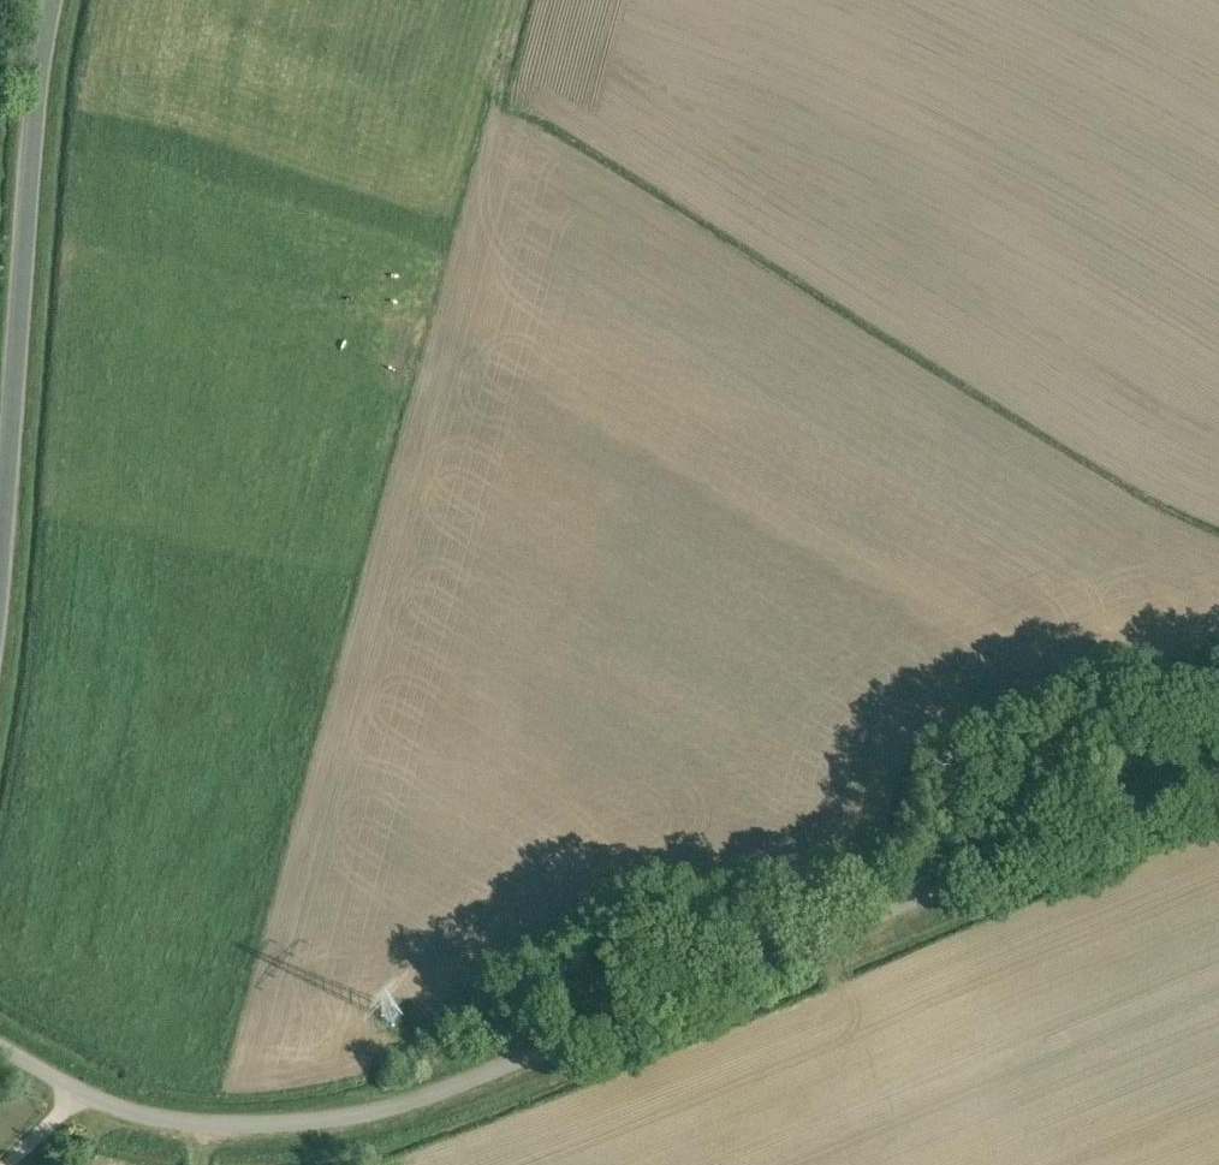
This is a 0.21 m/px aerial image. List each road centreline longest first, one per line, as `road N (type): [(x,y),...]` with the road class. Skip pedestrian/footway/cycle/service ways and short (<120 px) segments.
road 1 (unclassified): [(0,1044),(129,1108),(214,1122),(304,1122),(370,1111),(1218,776)]
road 2 (unclassified): [(0,615),(38,100),(55,0)]

